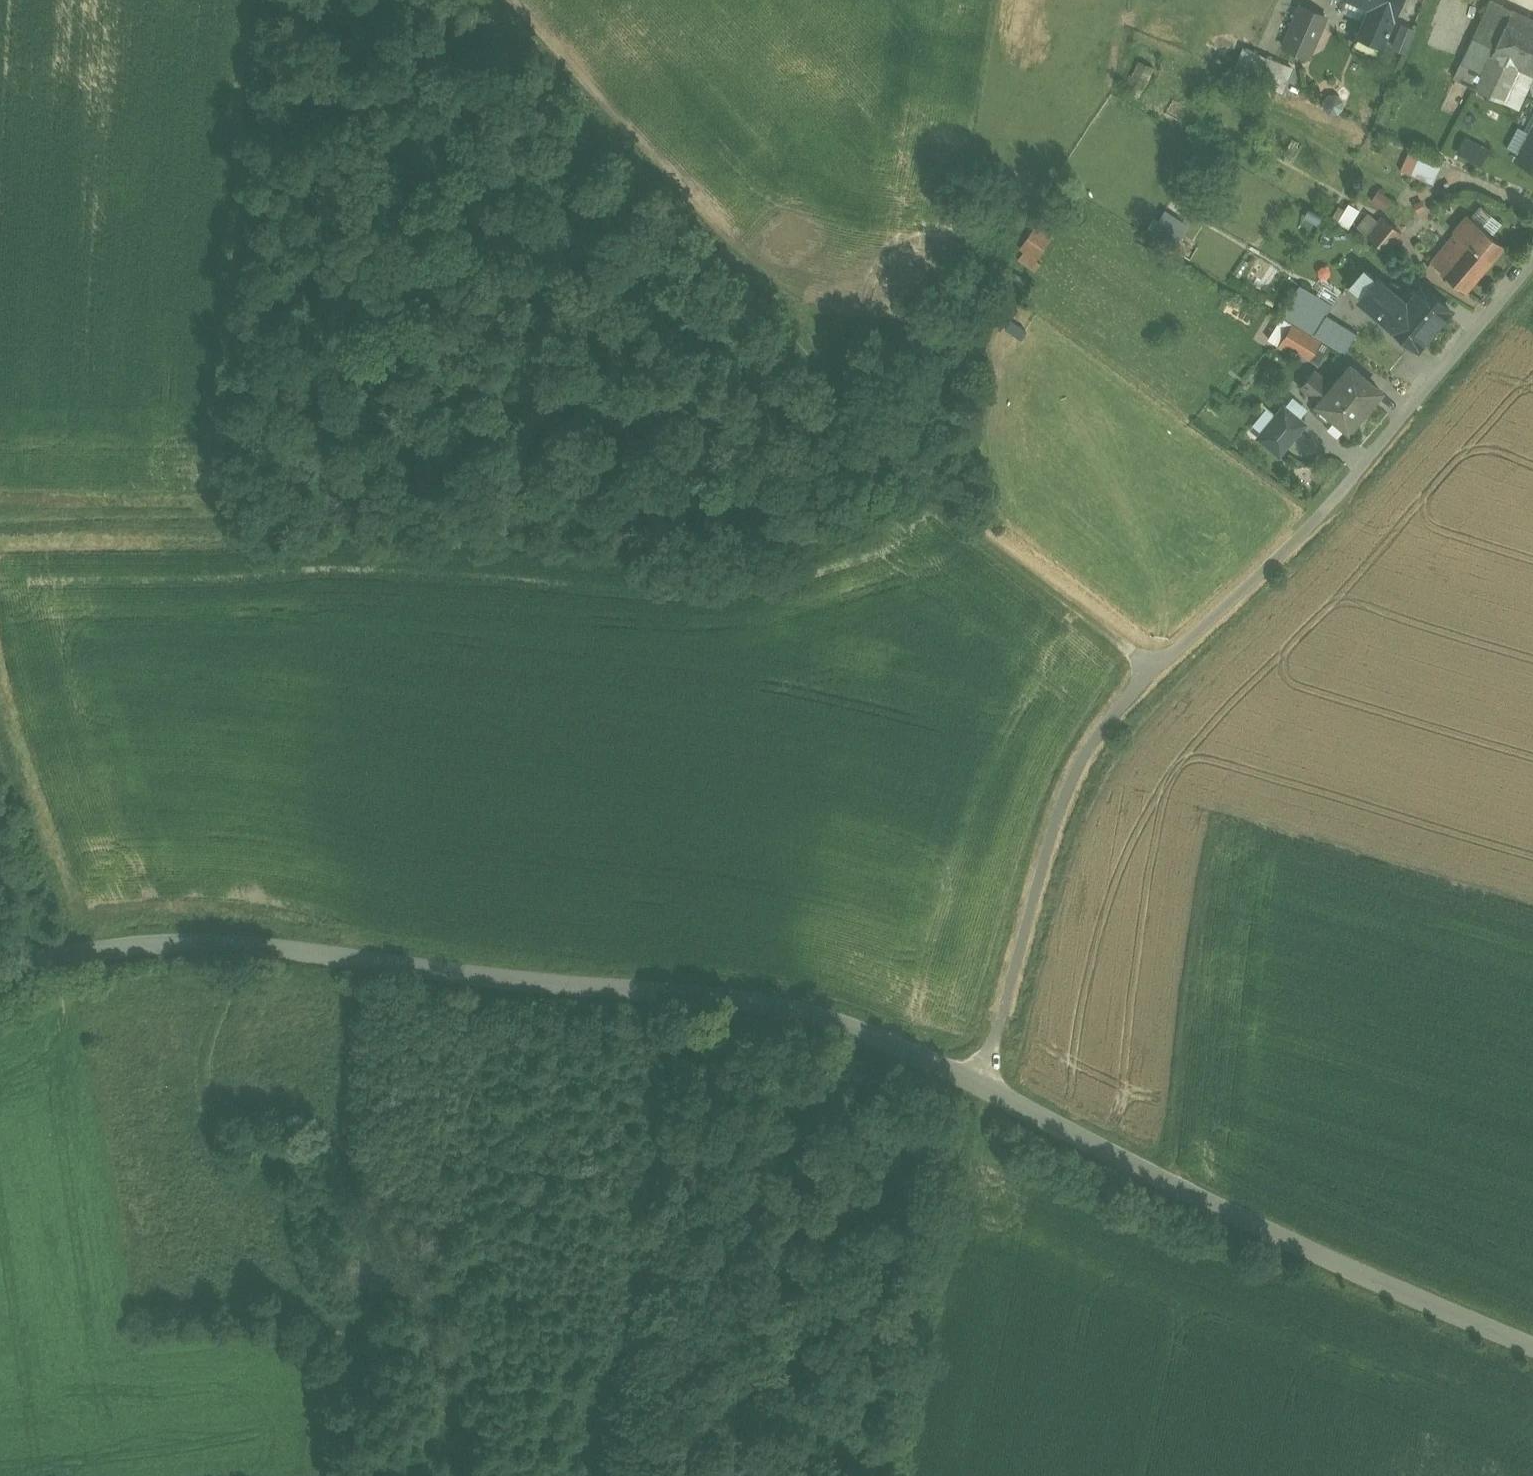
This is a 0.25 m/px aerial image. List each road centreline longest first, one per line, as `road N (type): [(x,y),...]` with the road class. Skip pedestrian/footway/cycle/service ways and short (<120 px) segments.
road 1 (unclassified): [(980,1083),(1059,791),(1090,733),(1151,652),(1273,549),(1532,248)]
road 2 (unclassified): [(0,969),(155,940),(227,940),(807,1013),(980,1083)]
road 3 (track): [(486,0),(928,477),(1151,652)]
road 4 (unclassified): [(980,1083),(1309,1252),(1532,1346)]
road 5 (track): [(831,1021),(801,1069),(751,1189),(736,1310),(699,1475)]

